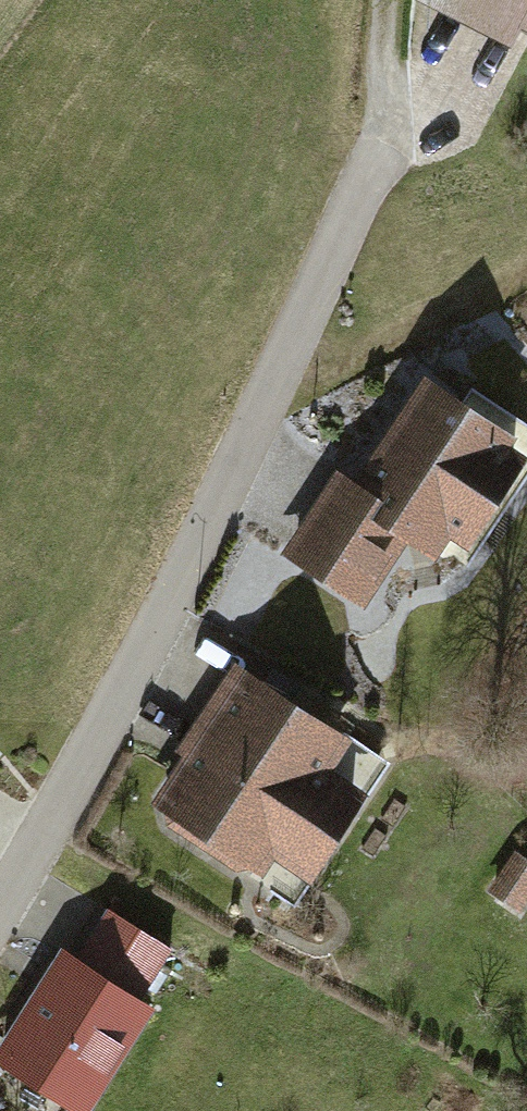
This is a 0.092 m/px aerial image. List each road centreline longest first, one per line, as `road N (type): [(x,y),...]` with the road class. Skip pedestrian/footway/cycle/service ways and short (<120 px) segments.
road 1 (residential): [(385,111),(191,560),(0,908)]
road 2 (track): [(273,377),(404,327),(526,251)]

